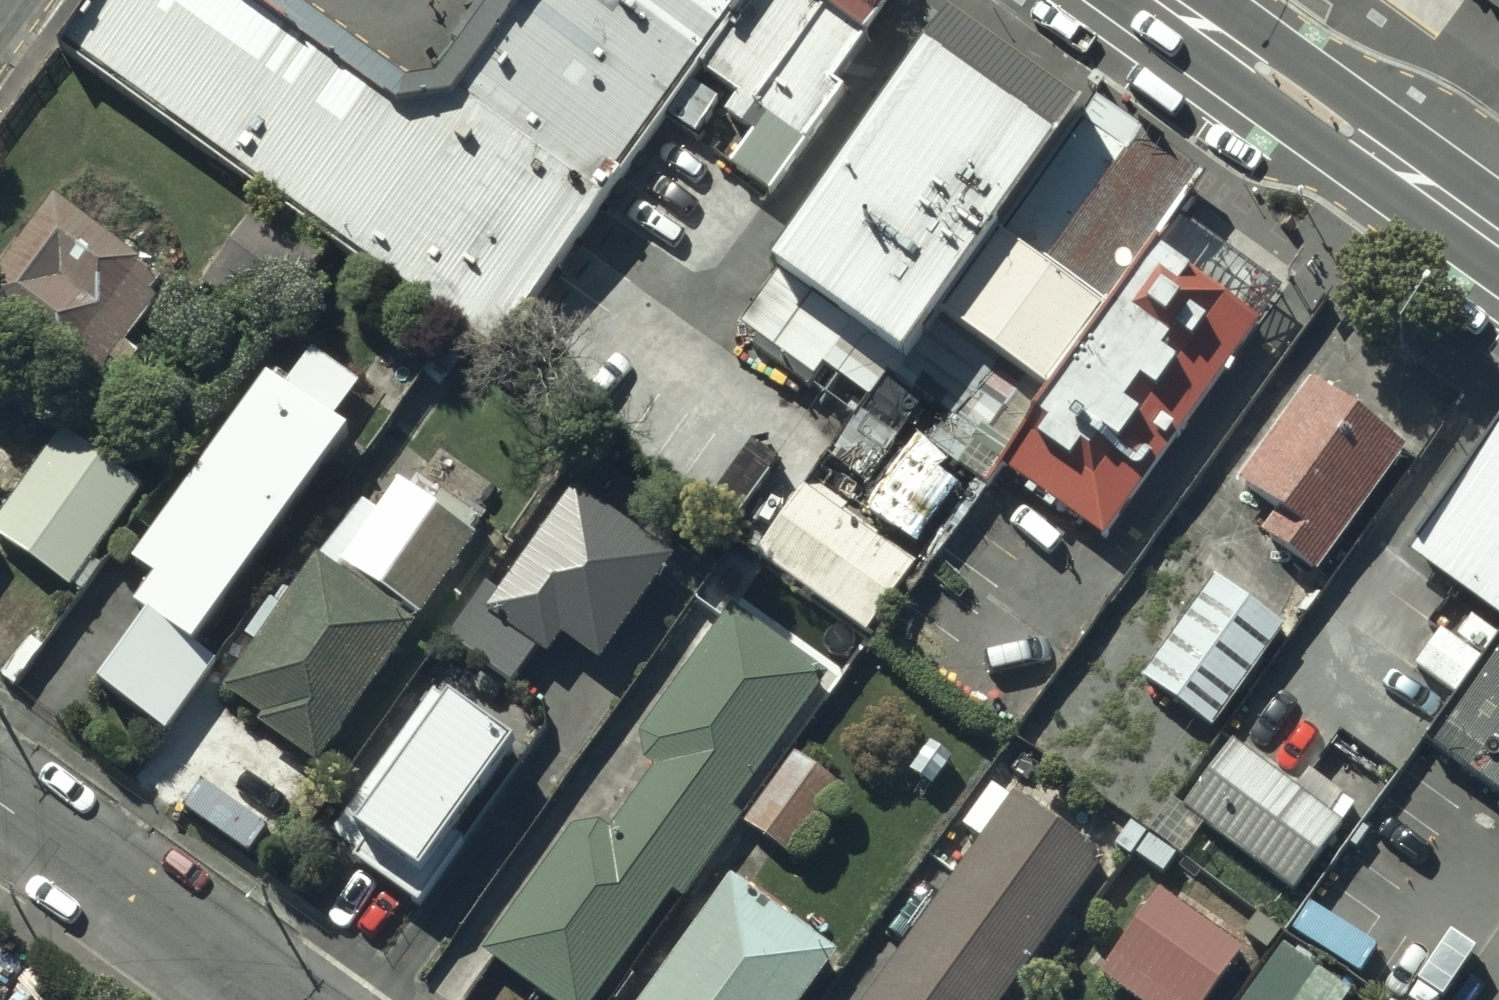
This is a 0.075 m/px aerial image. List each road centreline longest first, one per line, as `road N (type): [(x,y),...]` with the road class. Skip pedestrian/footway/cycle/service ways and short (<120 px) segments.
road 1 (secondary): [(1498,241),(1160,0)]
road 2 (residential): [(278,999),(0,801)]

